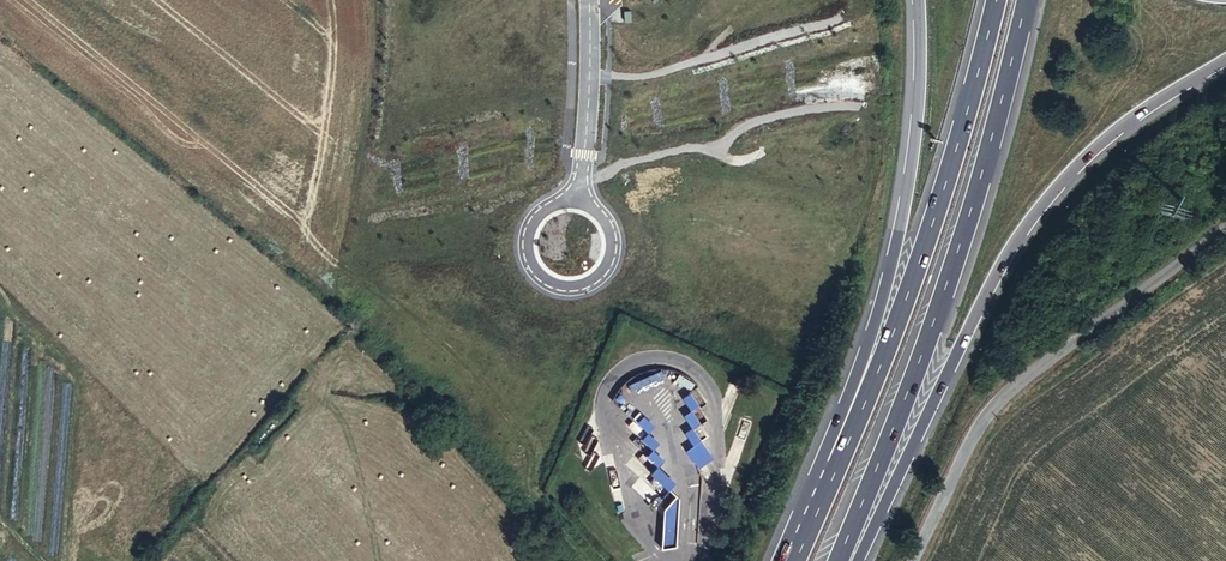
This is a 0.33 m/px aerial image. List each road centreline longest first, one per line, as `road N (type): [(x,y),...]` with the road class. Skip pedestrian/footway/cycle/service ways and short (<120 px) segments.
road 1 (trunk): [(851,560),(1027,227),(1122,126),(1225,57)]
road 2 (trunk): [(841,560),(945,300),(1029,0)]
road 3 (trunk): [(998,0),(927,244),(843,456)]
road 4 (unclassified): [(908,560),(997,396),(1225,223)]
road 5 (trunk): [(922,0),(916,148),(843,456)]
road 6 (unclassified): [(594,0),(596,141),(580,257)]

